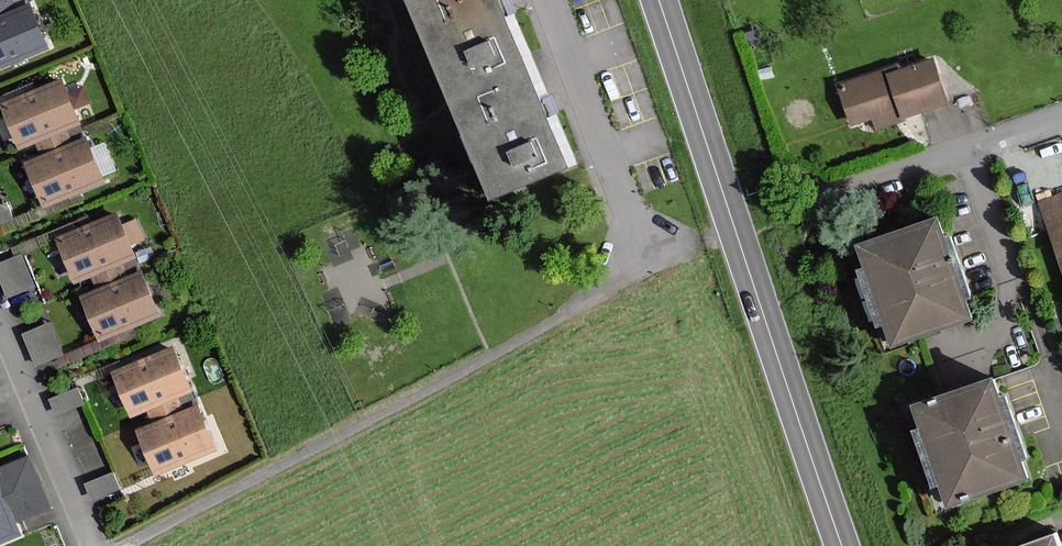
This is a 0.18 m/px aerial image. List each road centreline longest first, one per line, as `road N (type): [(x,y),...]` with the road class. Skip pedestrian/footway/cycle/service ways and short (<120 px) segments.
road 1 (primary): [(659,0),(842,545)]
road 2 (residential): [(650,267),(543,0)]
road 3 (residential): [(803,211),(1061,118)]
road 4 (residential): [(0,329),(94,545)]

